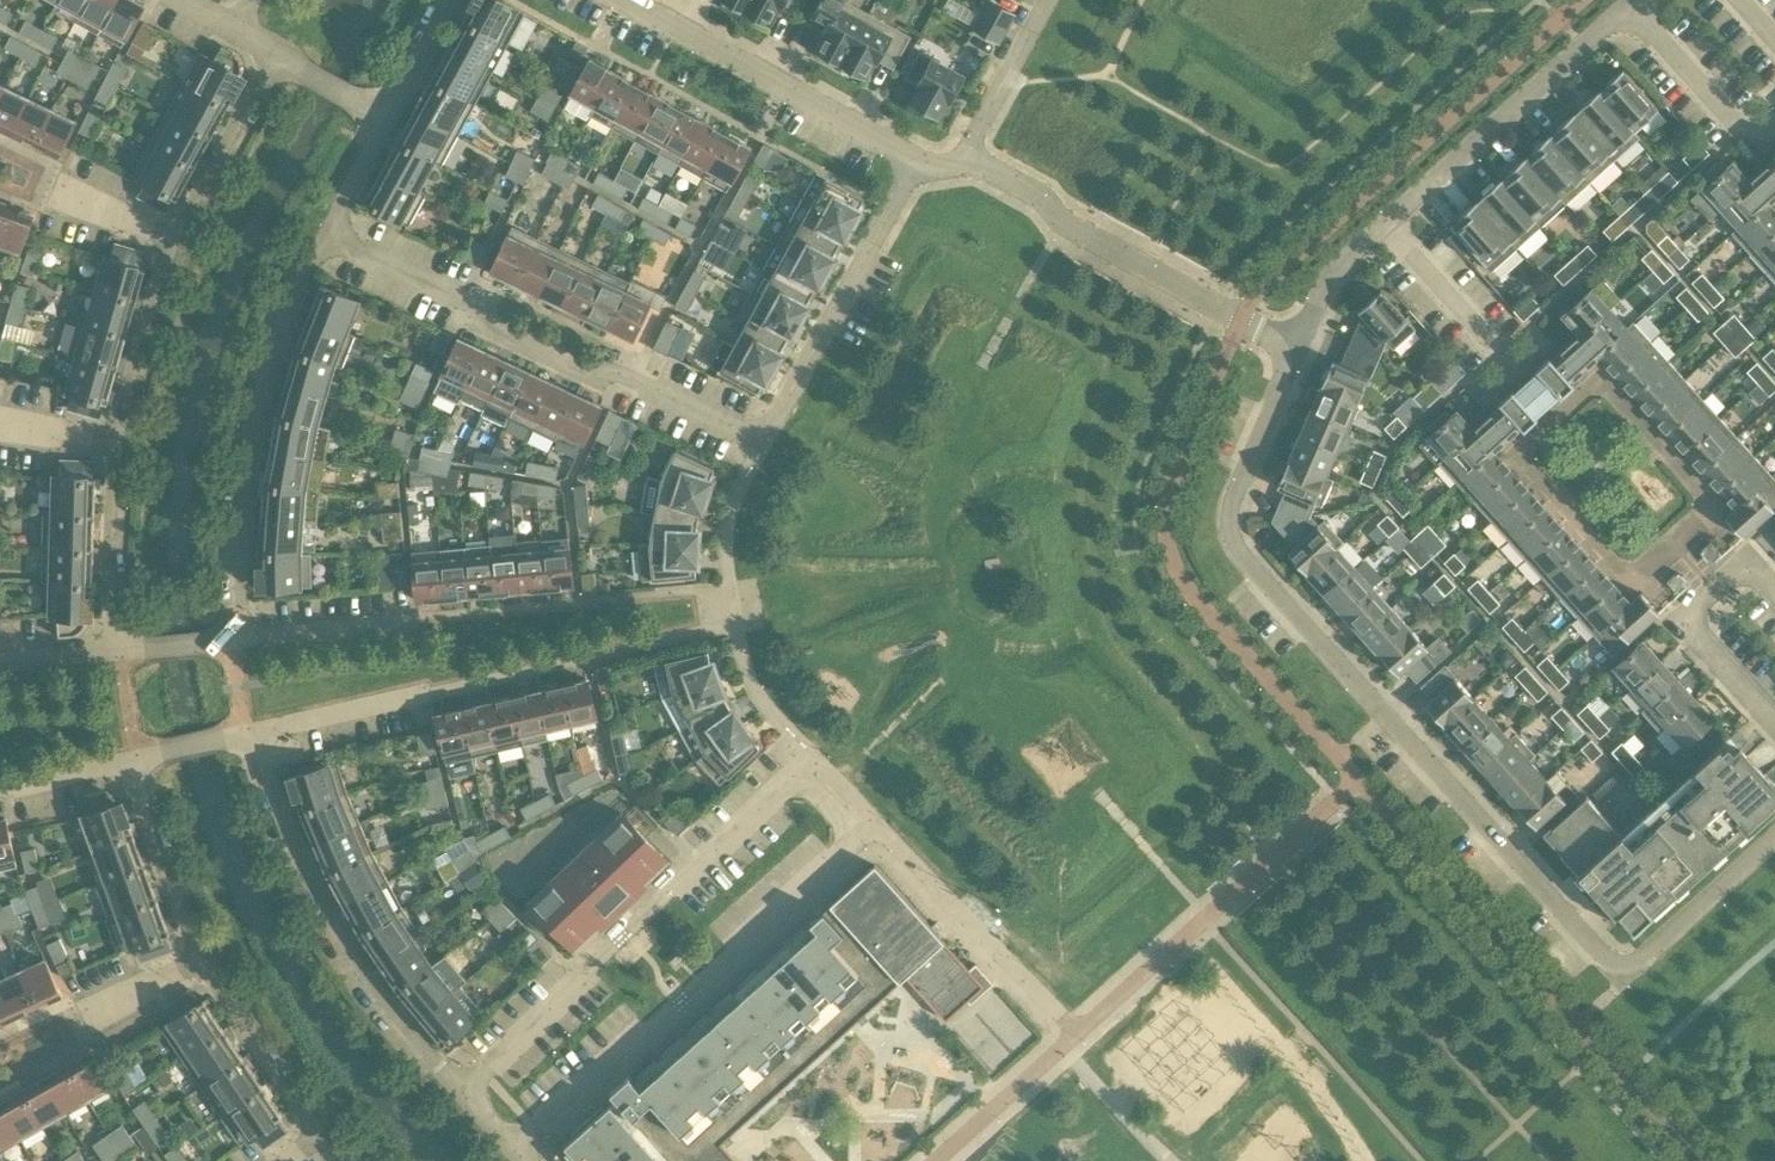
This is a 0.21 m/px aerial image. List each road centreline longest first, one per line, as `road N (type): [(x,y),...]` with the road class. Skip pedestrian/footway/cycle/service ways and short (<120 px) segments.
road 1 (residential): [(463,1094),(797,775),(855,836),(516,1152)]
road 2 (residential): [(1298,345),(1230,530),(1606,959),(1637,965),(1774,838)]
road 3 (residential): [(764,440),(331,240)]
road 4 (residential): [(351,1160),(288,1086),(224,988),(139,757)]
road 5 (residential): [(463,1094),(382,1001),(326,913),(282,818),(256,731)]
road 6 (residential): [(231,638),(255,429),(284,338),(331,240)]
road 7 (residential): [(1298,345),(1141,267),(1067,224),(1045,198),(966,163)]
road 8 (residential): [(1386,230),(1635,4)]
road 9 (residential): [(913,161),(620,0)]
road 10 (residential): [(764,440),(913,161)]
road 11 (residential): [(1676,549),(1710,514),(1709,497),(1605,385),(1594,385),(1558,416)]
road 12 (residential): [(1676,549),(1627,576),(1526,460),(1527,446),(1558,416)]
road 13 (residential): [(1558,416),(1386,230)]
road 14 (residential): [(116,448),(175,240)]
road 15 (residential): [(175,240),(274,59)]
road 16 (residential): [(121,649),(116,448)]
road 17 (residential): [(1774,127),(1749,128),(1635,4)]
road 18 (residential): [(231,638),(420,619)]
road 19 (residential): [(966,163),(1049,0)]
road 20 (residential): [(256,731),(431,693)]
road 21 (residential): [(1774,726),(1686,622),(1714,592)]
road 22 (residential): [(1298,345),(1325,292),(1386,230)]
road 23 (residential): [(139,757),(0,789)]
road 24 (residential): [(45,185),(175,240)]
road 25 (residential): [(391,123),(460,0)]
road 26 (residential): [(331,240),(391,123)]
road 27 (residential): [(121,649),(0,662)]

